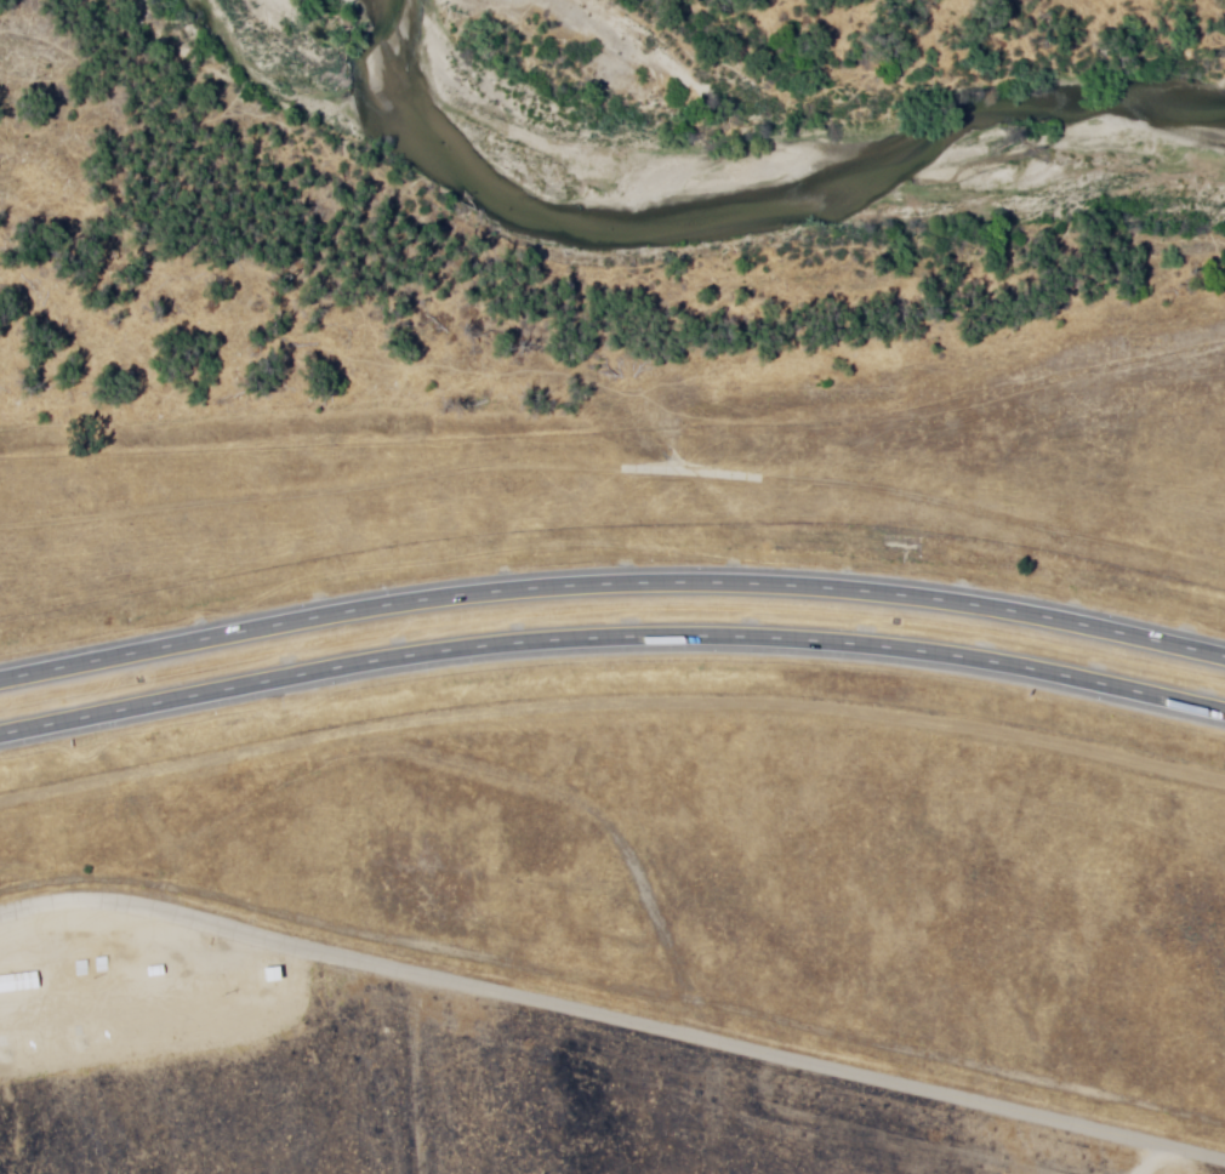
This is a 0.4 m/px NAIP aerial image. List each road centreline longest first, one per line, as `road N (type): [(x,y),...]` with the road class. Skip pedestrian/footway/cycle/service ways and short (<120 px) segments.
road 1 (tertiary): [(0,911),(42,900),(143,906),(1224,1157)]
road 2 (track): [(1224,788),(894,709),(743,697),(557,699),(391,672),(308,689),(0,783)]
road 3 (motorway): [(0,735),(438,649),(622,633),(856,639),(1002,657),(1224,704)]
road 4 (motorway): [(1224,654),(879,589),(666,579),(449,591),(0,677)]
road 5 (track): [(1224,570),(883,489),(636,466),(486,461),(0,522)]
road 6 (track): [(143,906),(159,851),(173,832),(364,737),(559,791),(594,815),(616,840),(695,1035)]
road 7 (track): [(418,974),(404,1024),(414,1173)]
road 8 (track): [(695,1035),(704,1173)]

